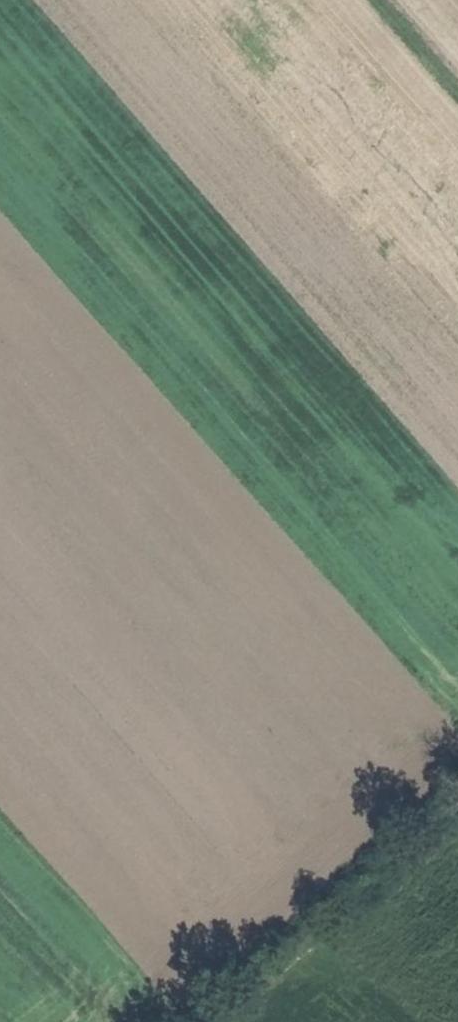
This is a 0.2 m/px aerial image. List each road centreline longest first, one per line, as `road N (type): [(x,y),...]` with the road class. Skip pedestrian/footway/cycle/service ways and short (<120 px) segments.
road 1 (track): [(457,804),(206,1021)]

